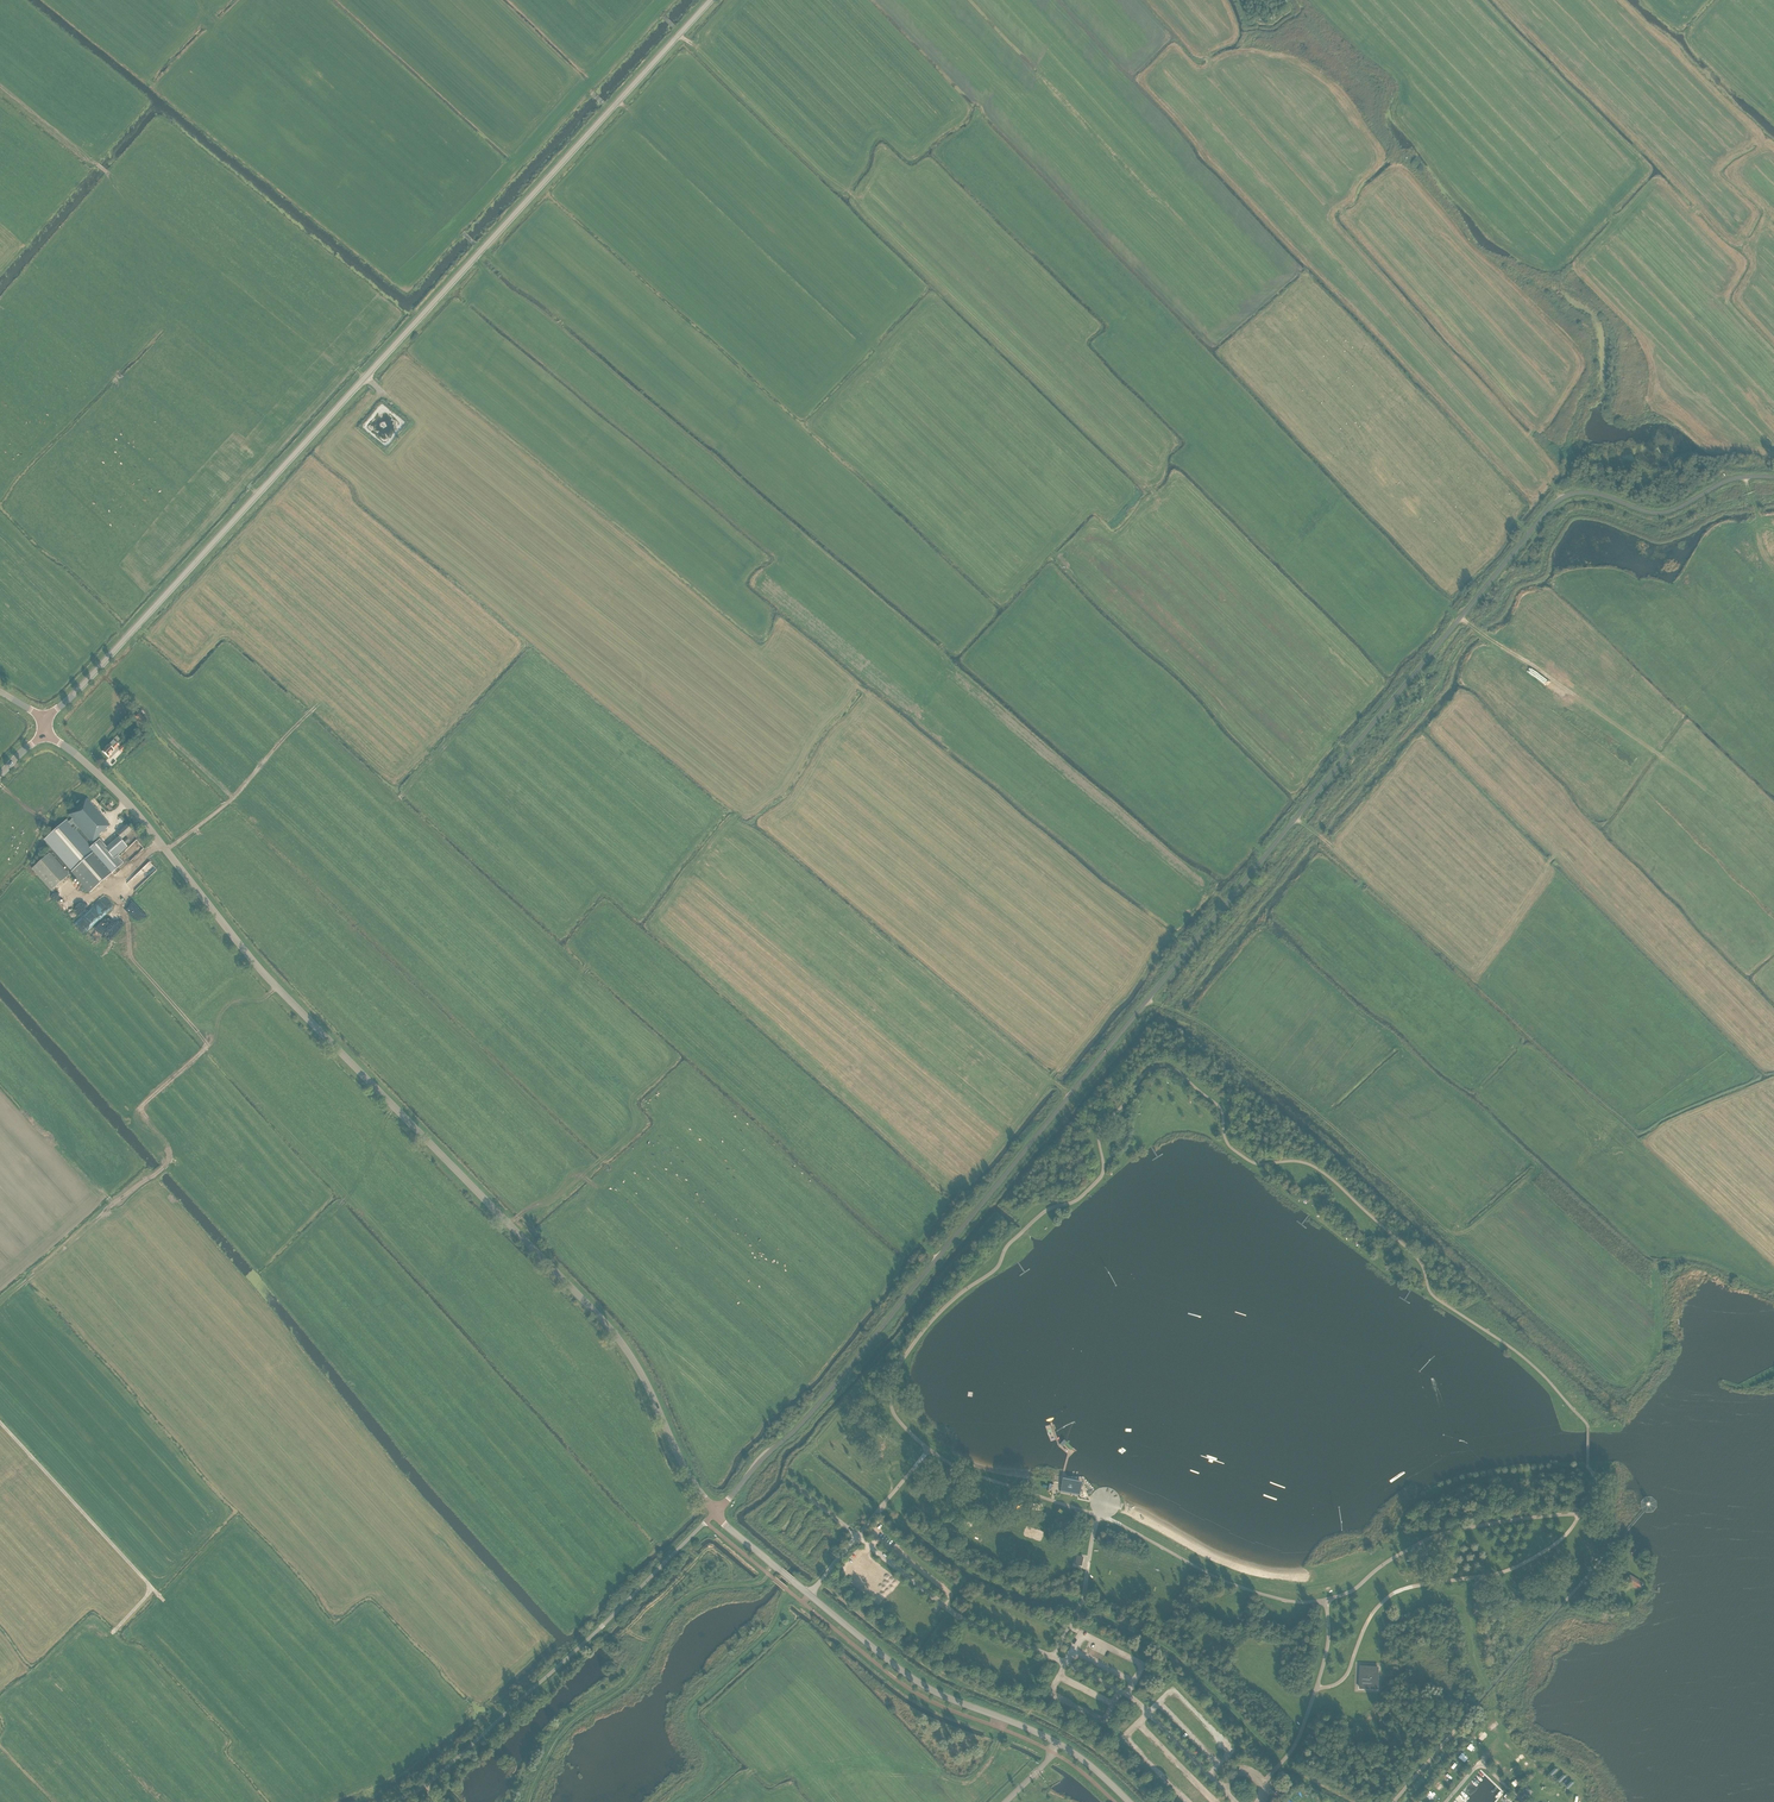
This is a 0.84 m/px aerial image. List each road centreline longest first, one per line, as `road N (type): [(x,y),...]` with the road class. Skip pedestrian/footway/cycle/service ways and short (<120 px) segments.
road 1 (unclassified): [(1773,477),(1743,477),(1657,515),(1601,493),(1565,496),(1551,509),(979,1210),(716,1514)]
road 2 (unclassified): [(716,1514),(633,1357),(277,988),(141,818),(44,725)]
road 3 (tertiary): [(44,725),(710,0)]
road 4 (unclassified): [(811,1595),(928,1690),(1059,1744)]
road 5 (track): [(0,1422),(150,1586),(112,1633)]
road 6 (track): [(870,1549),(852,1572),(929,1630),(954,1594),(879,1537)]
road 7 (track): [(164,849),(226,805),(320,704)]
road 8 (track): [(843,1527),(857,1510),(803,1469),(772,1503),(827,1546)]
road 9 (unclassified): [(811,1595),(716,1514)]

